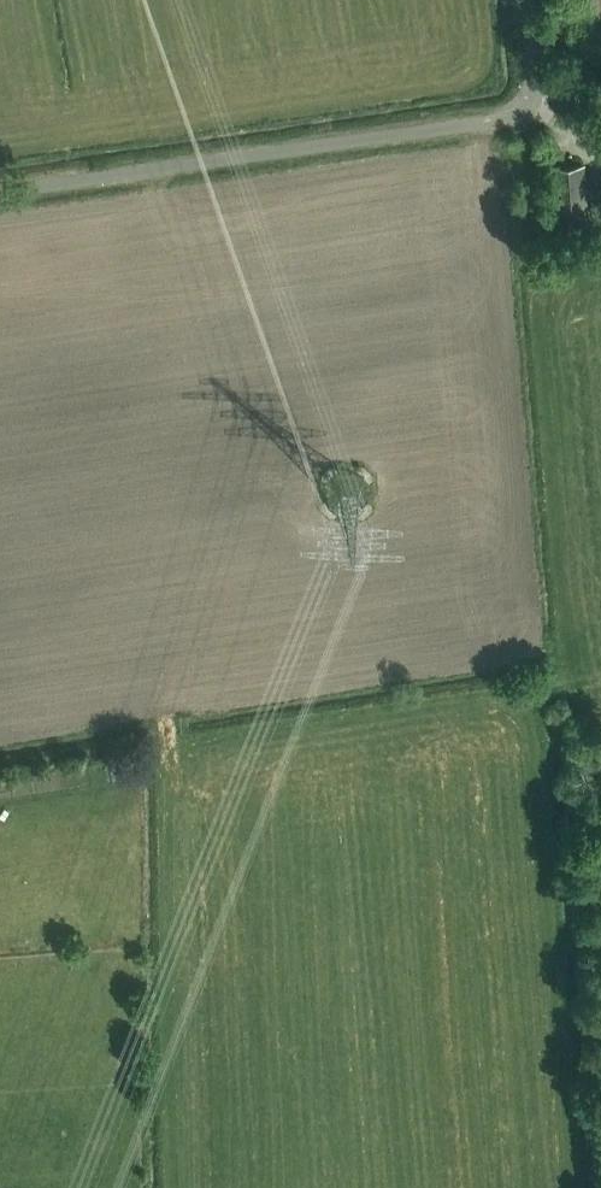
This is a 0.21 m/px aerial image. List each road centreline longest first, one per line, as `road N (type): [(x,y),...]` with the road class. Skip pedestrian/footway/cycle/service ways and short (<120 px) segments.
road 1 (unclassified): [(0,195),(497,120),(521,111),(533,91),(524,0)]

